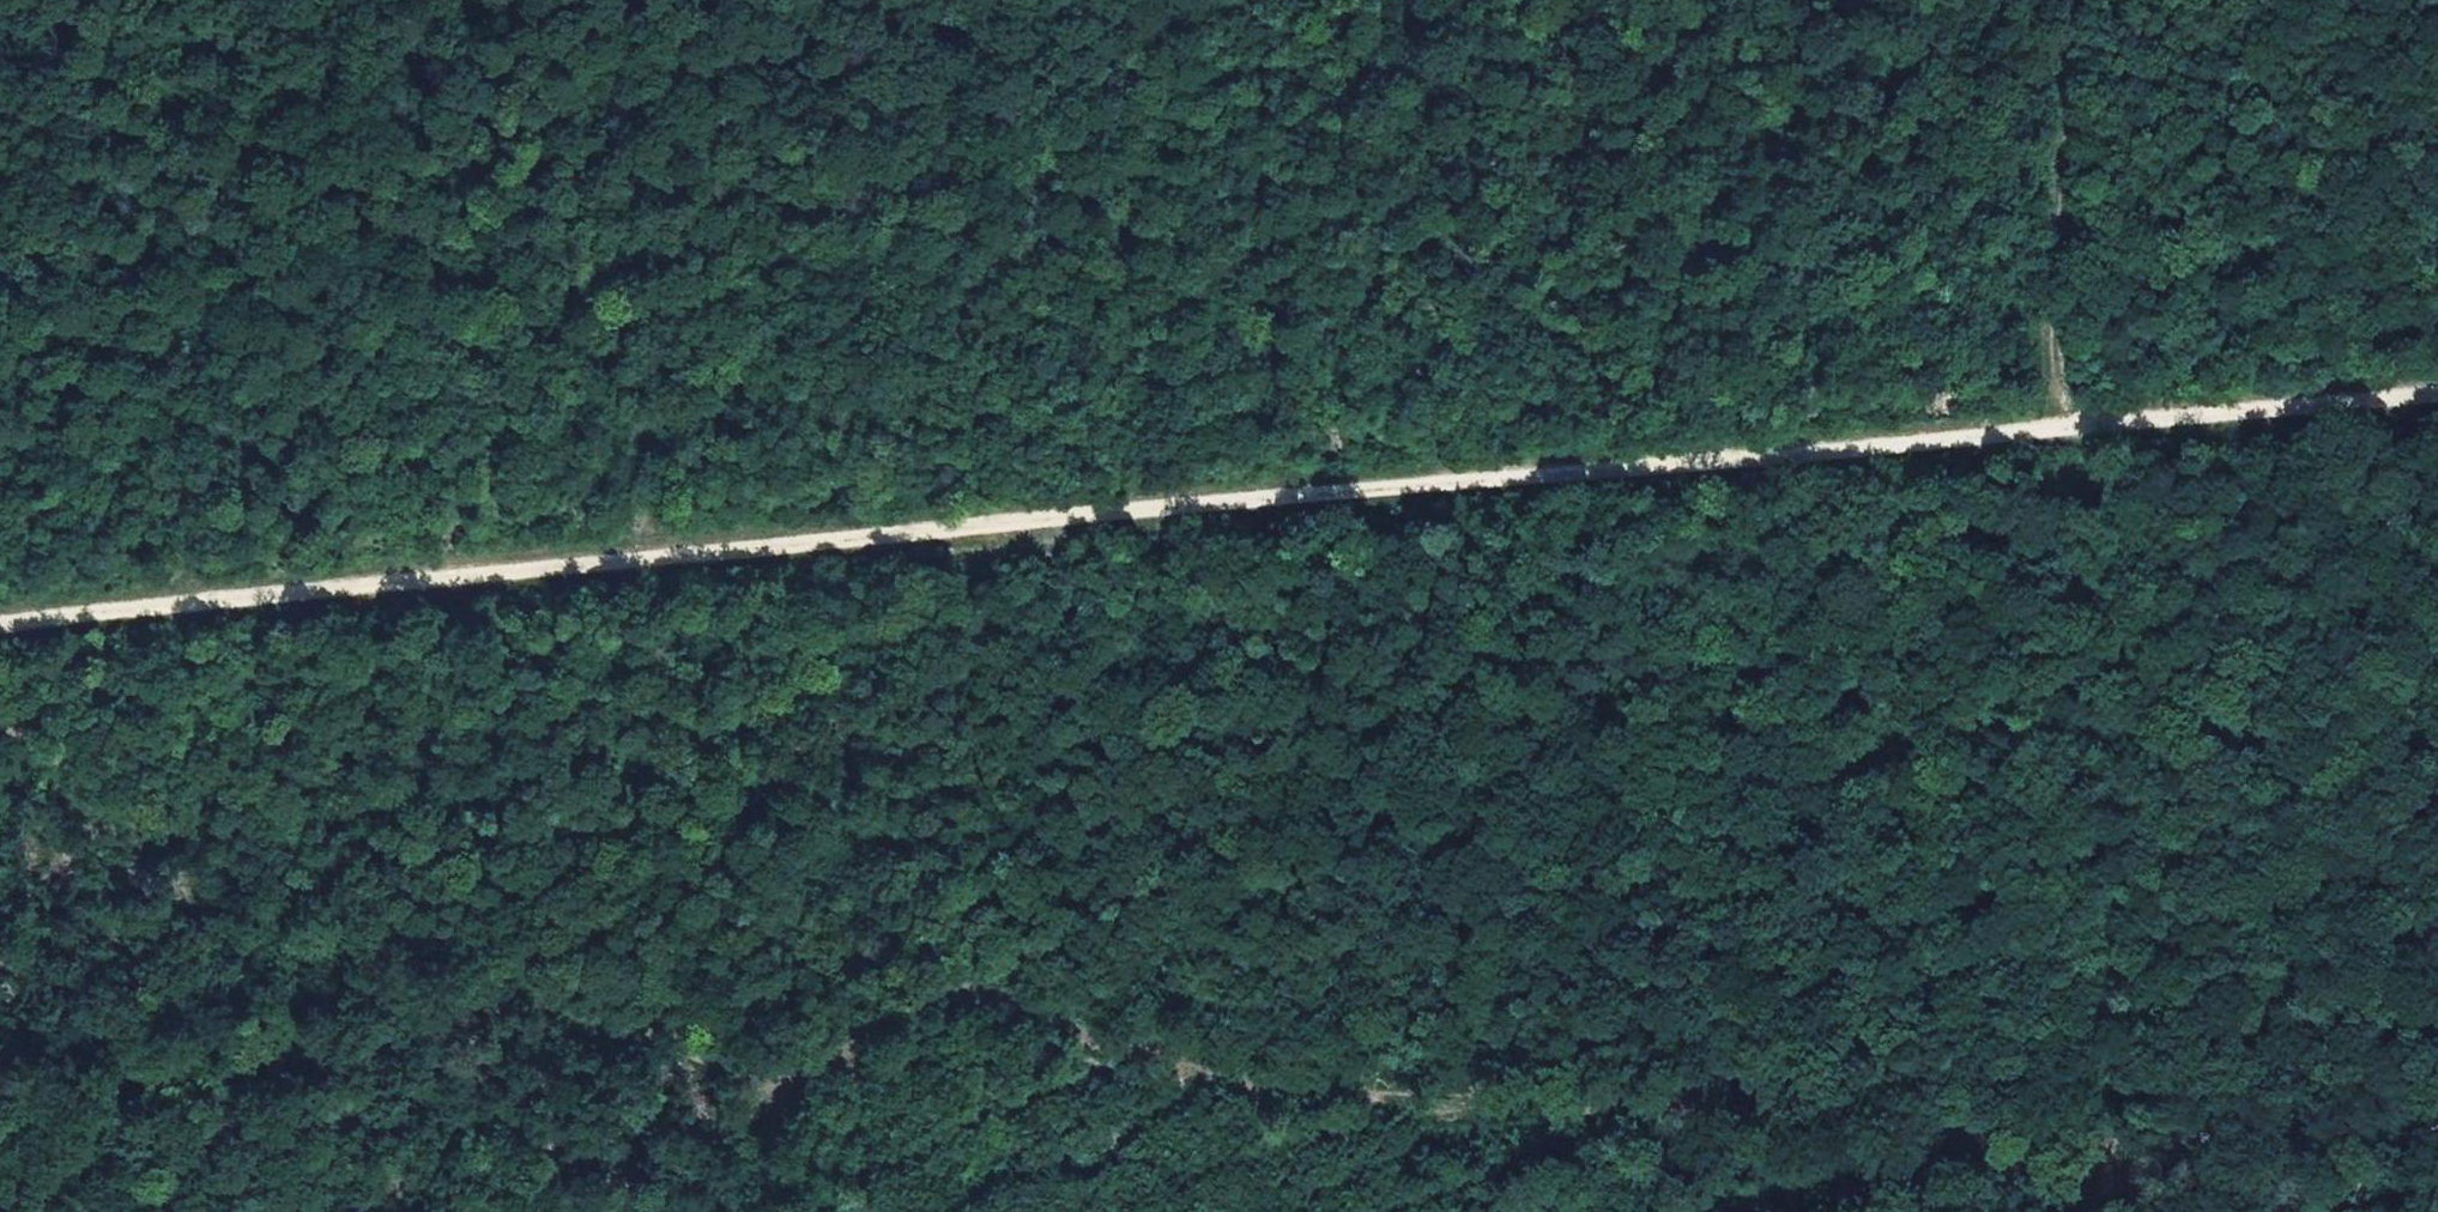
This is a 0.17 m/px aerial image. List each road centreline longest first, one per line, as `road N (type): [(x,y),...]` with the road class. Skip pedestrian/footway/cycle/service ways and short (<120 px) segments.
road 1 (track): [(2437,383),(0,619)]
road 2 (track): [(2068,0),(2066,417)]
road 3 (track): [(705,1211),(786,1087)]

